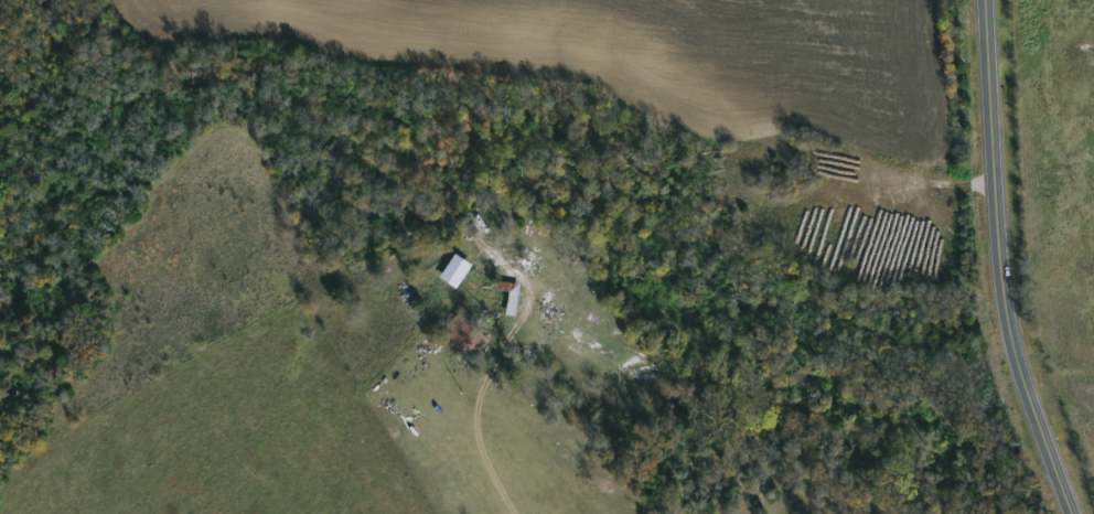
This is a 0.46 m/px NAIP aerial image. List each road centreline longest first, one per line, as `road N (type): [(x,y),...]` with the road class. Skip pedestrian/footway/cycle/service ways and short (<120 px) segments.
road 1 (secondary): [(986,0),(1013,328),(1076,513)]

